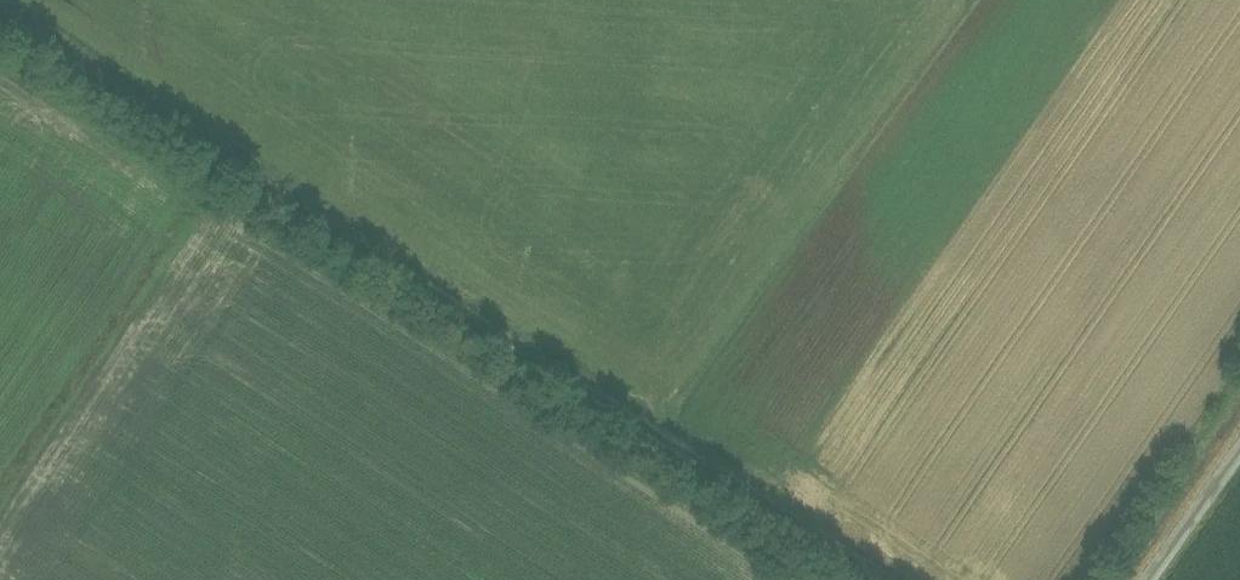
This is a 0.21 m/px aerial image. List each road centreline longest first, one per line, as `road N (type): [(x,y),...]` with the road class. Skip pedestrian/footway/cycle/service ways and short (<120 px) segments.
road 1 (residential): [(1239,432),(1130,579)]

